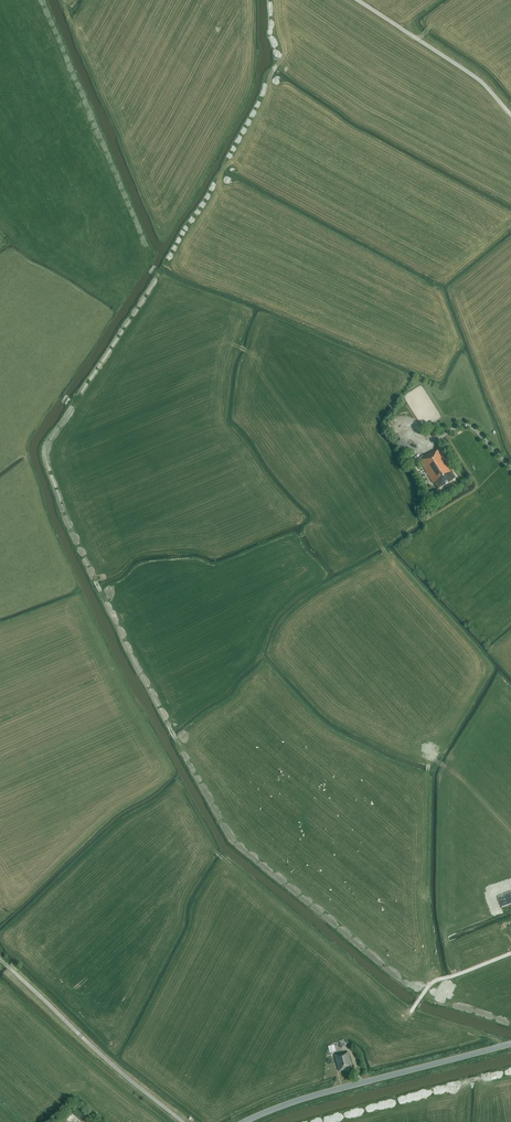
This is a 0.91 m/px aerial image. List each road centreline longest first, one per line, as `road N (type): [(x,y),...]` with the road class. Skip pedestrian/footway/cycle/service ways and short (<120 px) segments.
road 1 (tertiary): [(244,1121),(510,1044)]

